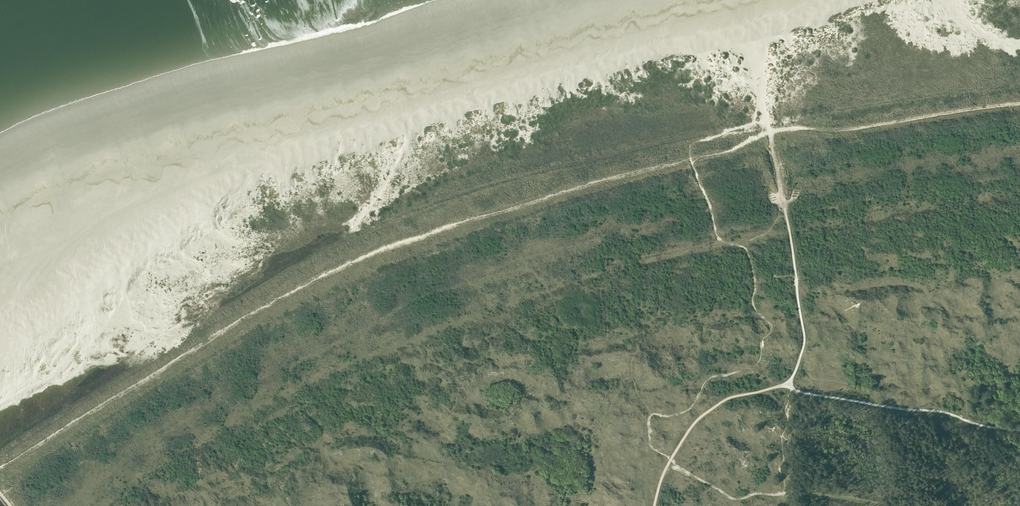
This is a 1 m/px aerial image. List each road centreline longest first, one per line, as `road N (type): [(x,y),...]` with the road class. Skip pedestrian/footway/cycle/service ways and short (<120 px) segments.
road 1 (track): [(0,468),(296,287),(354,260),(564,189),(725,153),(765,124)]
road 2 (track): [(1019,103),(855,129),(765,124)]
road 3 (track): [(354,260),(435,81)]
road 4 (track): [(765,124),(740,0)]

